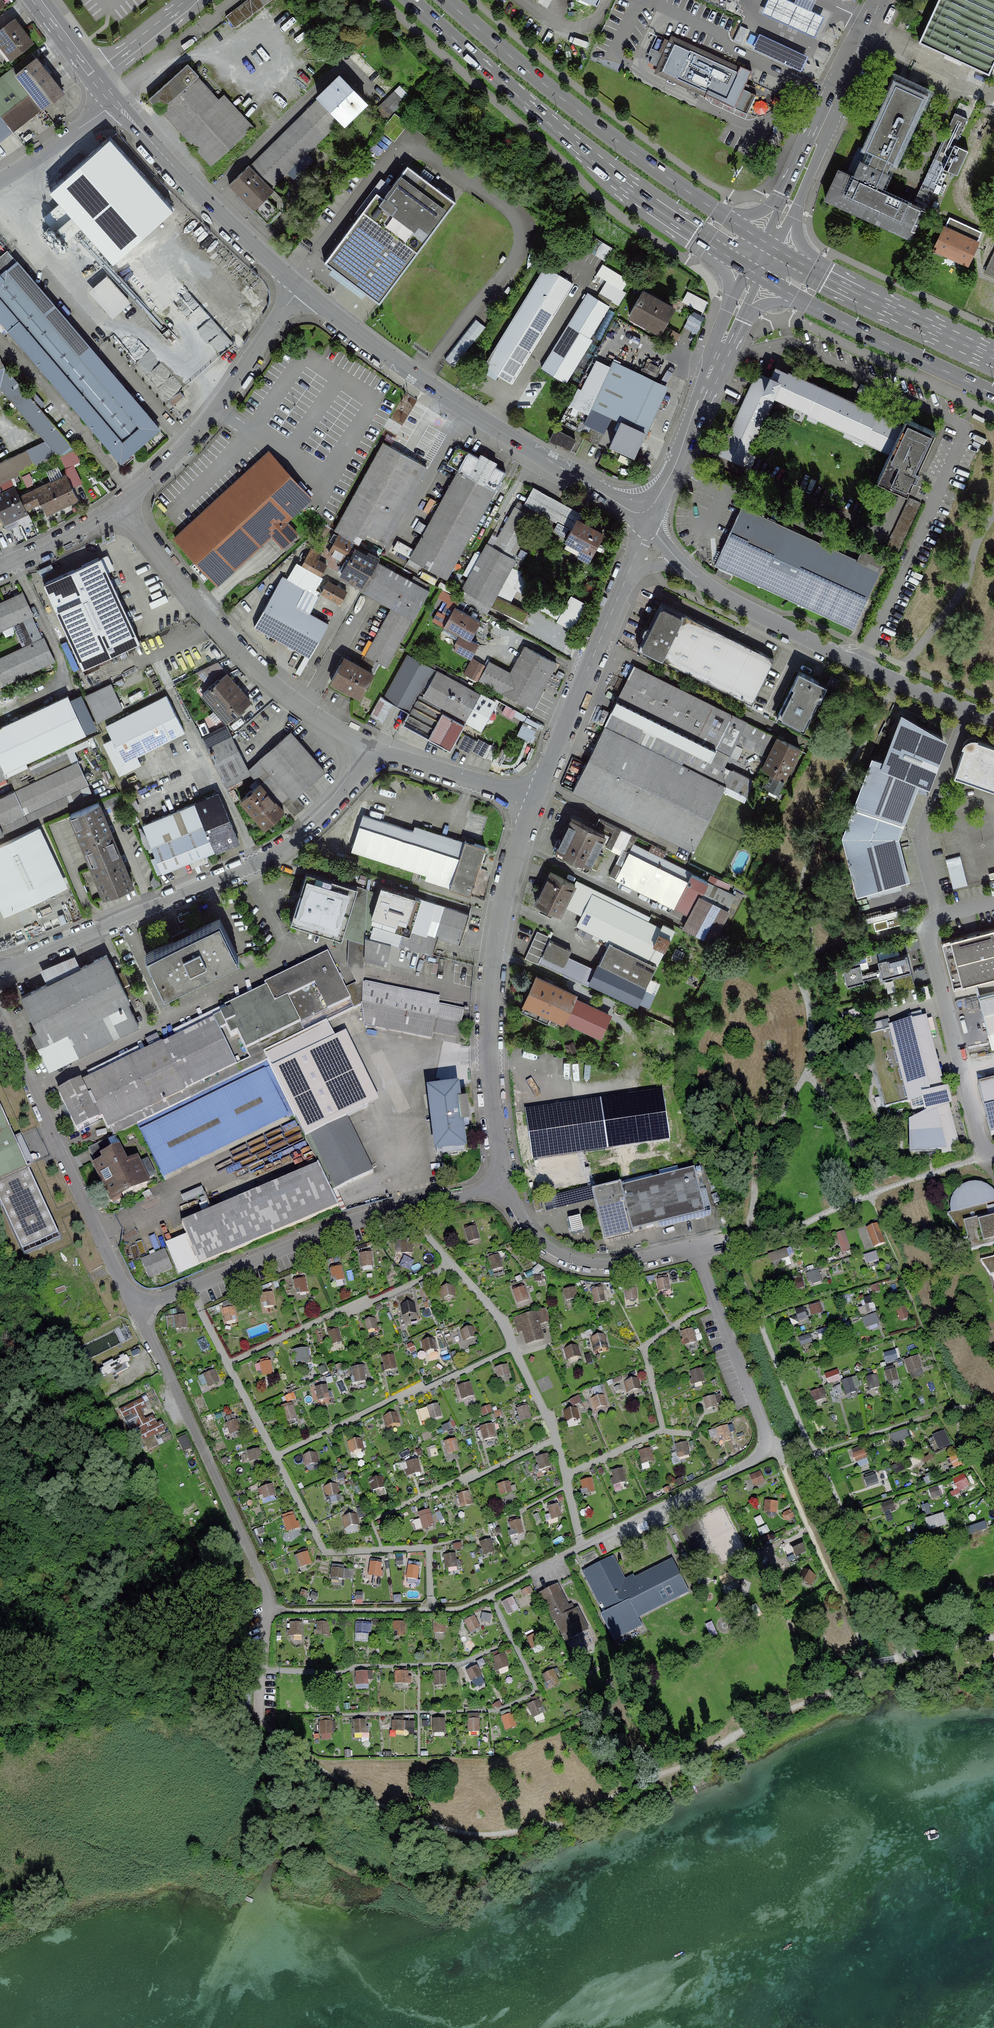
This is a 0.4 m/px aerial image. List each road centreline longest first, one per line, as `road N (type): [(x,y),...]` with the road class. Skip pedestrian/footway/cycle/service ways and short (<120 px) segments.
road 1 (residential): [(0,1009),(129,1294),(147,1302),(165,1301),(332,1230),(505,1187)]
road 2 (track): [(714,1302),(645,1348),(662,1429),(567,1476),(502,1319),(420,1229),(413,1206)]
road 3 (residential): [(0,963),(24,962),(295,843),(338,803),(373,751)]
road 4 (primary): [(412,0),(603,169),(755,273)]
road 5 (residential): [(300,286),(492,427),(650,516)]
road 6 (primary): [(767,243),(618,142),(448,0)]
road 7 (residential): [(534,802),(501,920),(490,998),(505,1187)]
road 8 (track): [(229,1363),(277,1456),(513,1348)]
road 9 (residential): [(120,501),(240,652),(373,751)]
road 10 (residential): [(993,720),(857,664),(677,565)]
road 11 (track): [(450,1266),(229,1363),(190,1290)]
road 12 (residential): [(120,501),(221,406),(300,286)]
road 13 (residential): [(879,0),(767,243)]
road 14 (primary): [(755,273),(993,394)]
road 15 (residential): [(650,516),(755,273)]
road 16 (residential): [(115,98),(166,161),(300,286)]
road 17 (primary): [(993,358),(767,243)]
road 18 (residential): [(505,1187),(539,1237),(597,1265),(717,1244)]
road 19 (residential): [(931,921),(928,939),(985,1160)]
road 20 (residential): [(626,580),(534,802)]
road 21 (track): [(555,1438),(371,1523)]
road 22 (track): [(317,1536),(325,1552),(429,1548),(433,1610)]
road 23 (residential): [(373,751),(534,802)]
road 24 (residential): [(115,98),(239,0)]
road 25 (residential): [(0,180),(115,98)]
road 26 (residential): [(0,568),(120,501)]
road 27 (residential): [(39,0),(115,98)]

